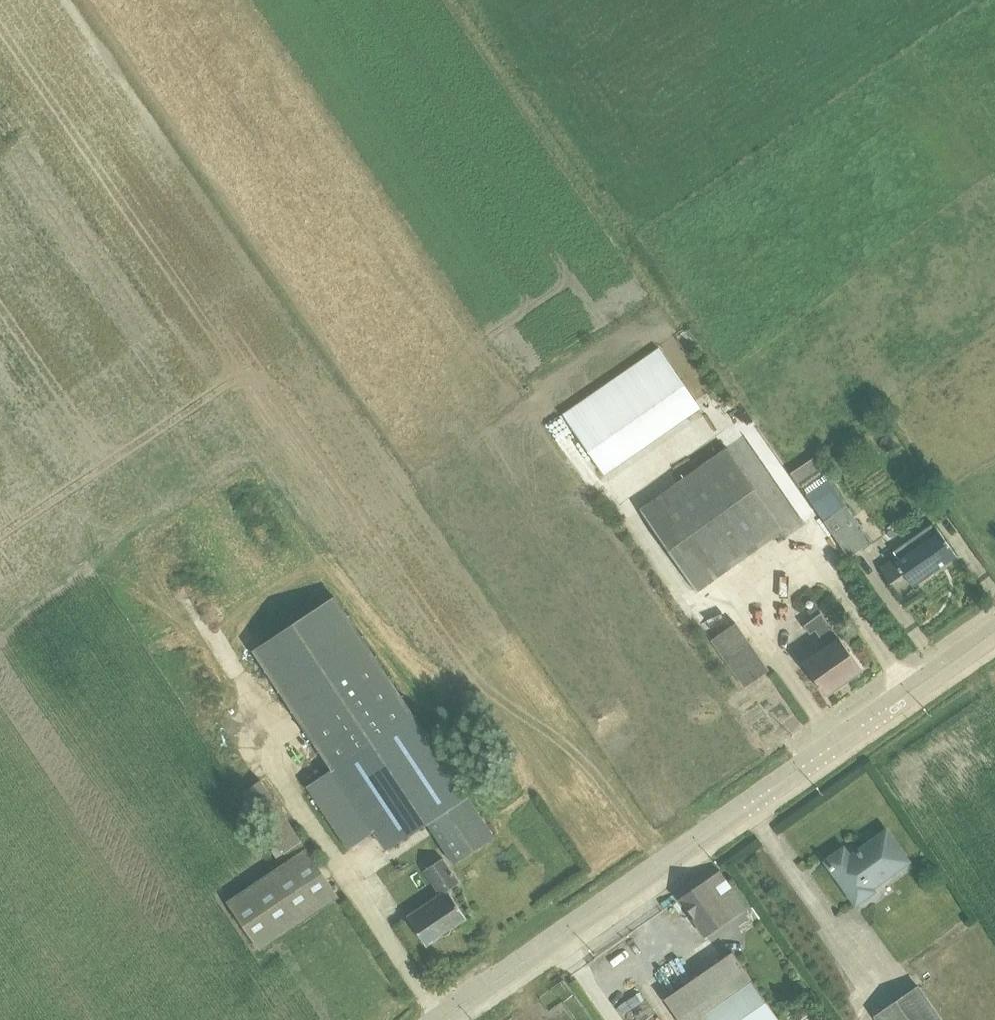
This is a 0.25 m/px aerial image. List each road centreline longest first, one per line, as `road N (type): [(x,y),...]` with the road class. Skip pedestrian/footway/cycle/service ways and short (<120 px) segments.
road 1 (tertiary): [(439,1019),(994,633)]

